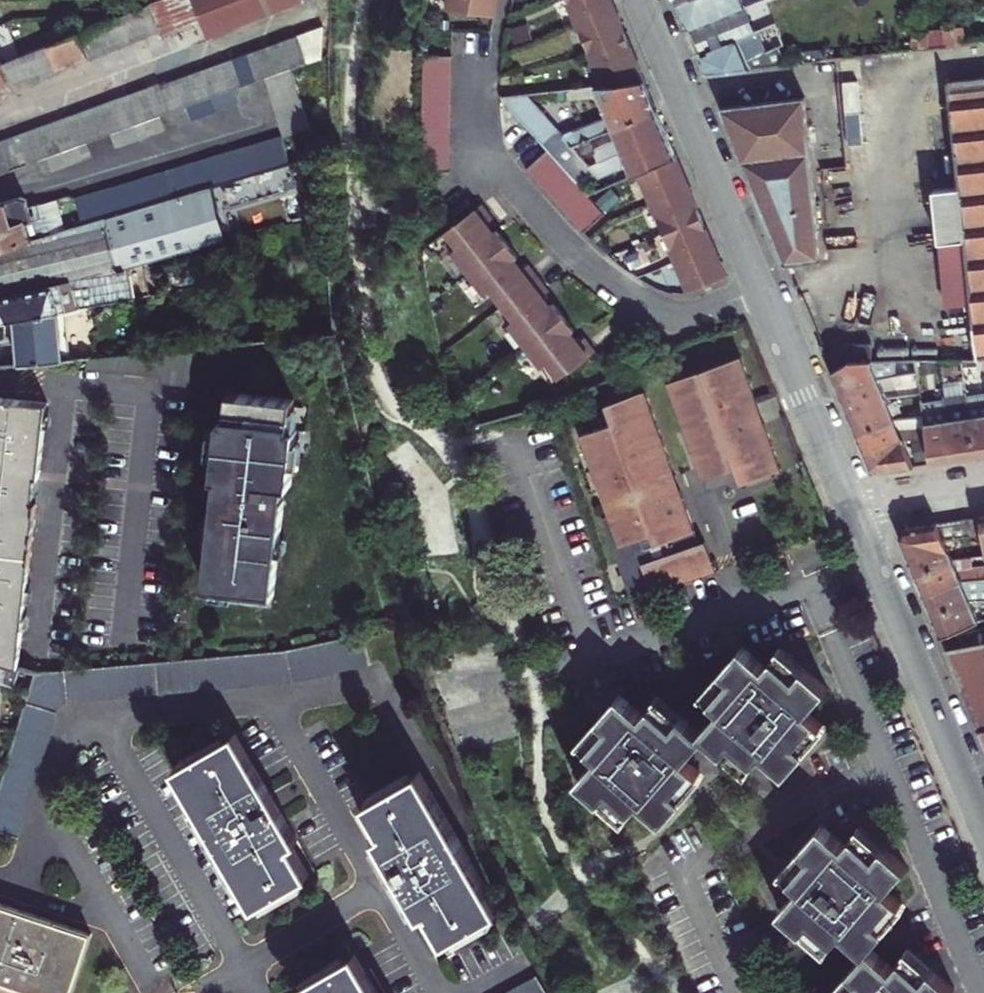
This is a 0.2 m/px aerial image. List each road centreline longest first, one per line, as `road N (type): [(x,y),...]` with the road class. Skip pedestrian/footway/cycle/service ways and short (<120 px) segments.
road 1 (residential): [(476,45),(477,114),(487,146),(595,273),(636,301),(678,314),(759,290)]
road 2 (residential): [(849,507),(983,828)]
road 3 (residential): [(638,0),(759,290)]
road 4 (residential): [(759,290),(849,507)]
road 5 (residential): [(983,486),(849,507)]

